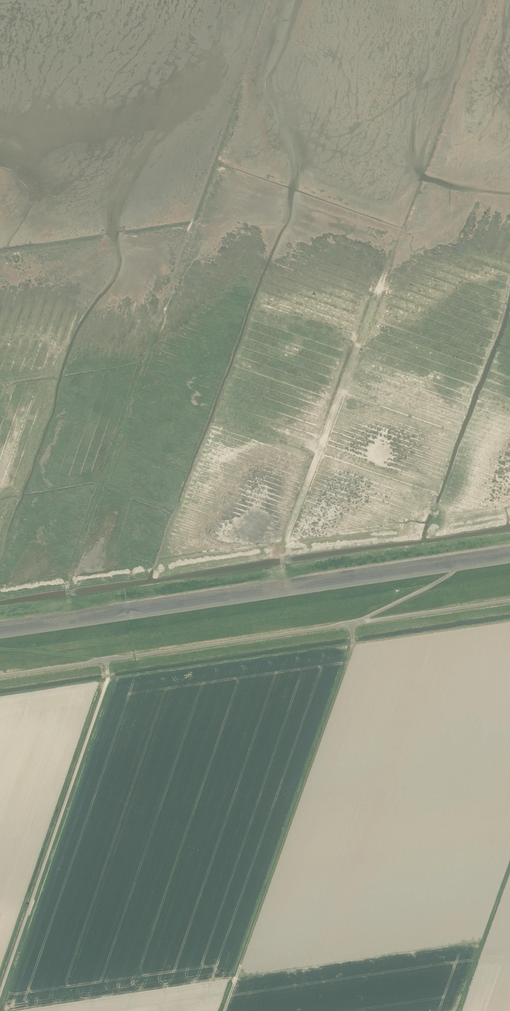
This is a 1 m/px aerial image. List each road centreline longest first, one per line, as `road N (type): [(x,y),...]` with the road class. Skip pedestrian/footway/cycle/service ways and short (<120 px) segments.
road 1 (track): [(0,636),(457,568)]
road 2 (track): [(224,1010),(354,648),(352,624)]
road 3 (track): [(357,623),(457,568),(509,560)]

